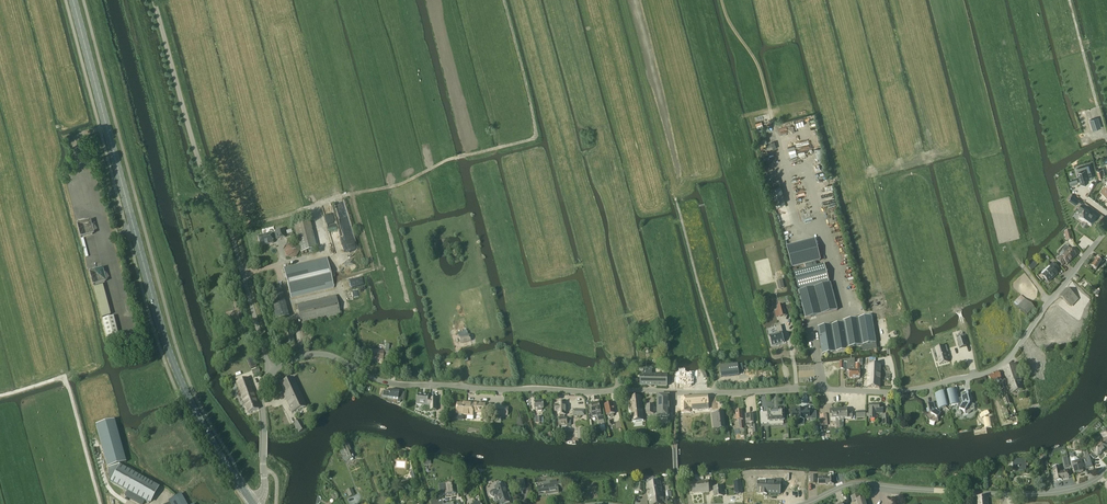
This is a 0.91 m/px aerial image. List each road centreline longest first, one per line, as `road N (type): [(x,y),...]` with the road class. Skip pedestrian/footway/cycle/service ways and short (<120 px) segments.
road 1 (primary): [(253,503),(197,415),(160,327),(73,0)]
road 2 (unclassified): [(675,391),(889,393),(988,373),(1016,349),(1106,229)]
road 3 (unclassified): [(675,391),(399,385),(319,354),(270,374)]
road 4 (unclassified): [(270,374),(225,218),(199,164),(154,0)]
road 5 (track): [(810,327),(846,311),(824,233),(799,220),(759,68),(722,0)]
road 6 (tertiary): [(805,503),(860,484),(1060,492),(1106,469)]
road 7 (track): [(329,250),(318,205),(403,183),(463,154)]
road 8 (track): [(101,503),(65,377),(0,396)]
road 9 (track): [(717,378),(719,354),(678,205)]
road 10 (track): [(1106,140),(1070,0)]
road 11 (unclassified): [(255,503),(264,486),(262,393),(270,374)]

